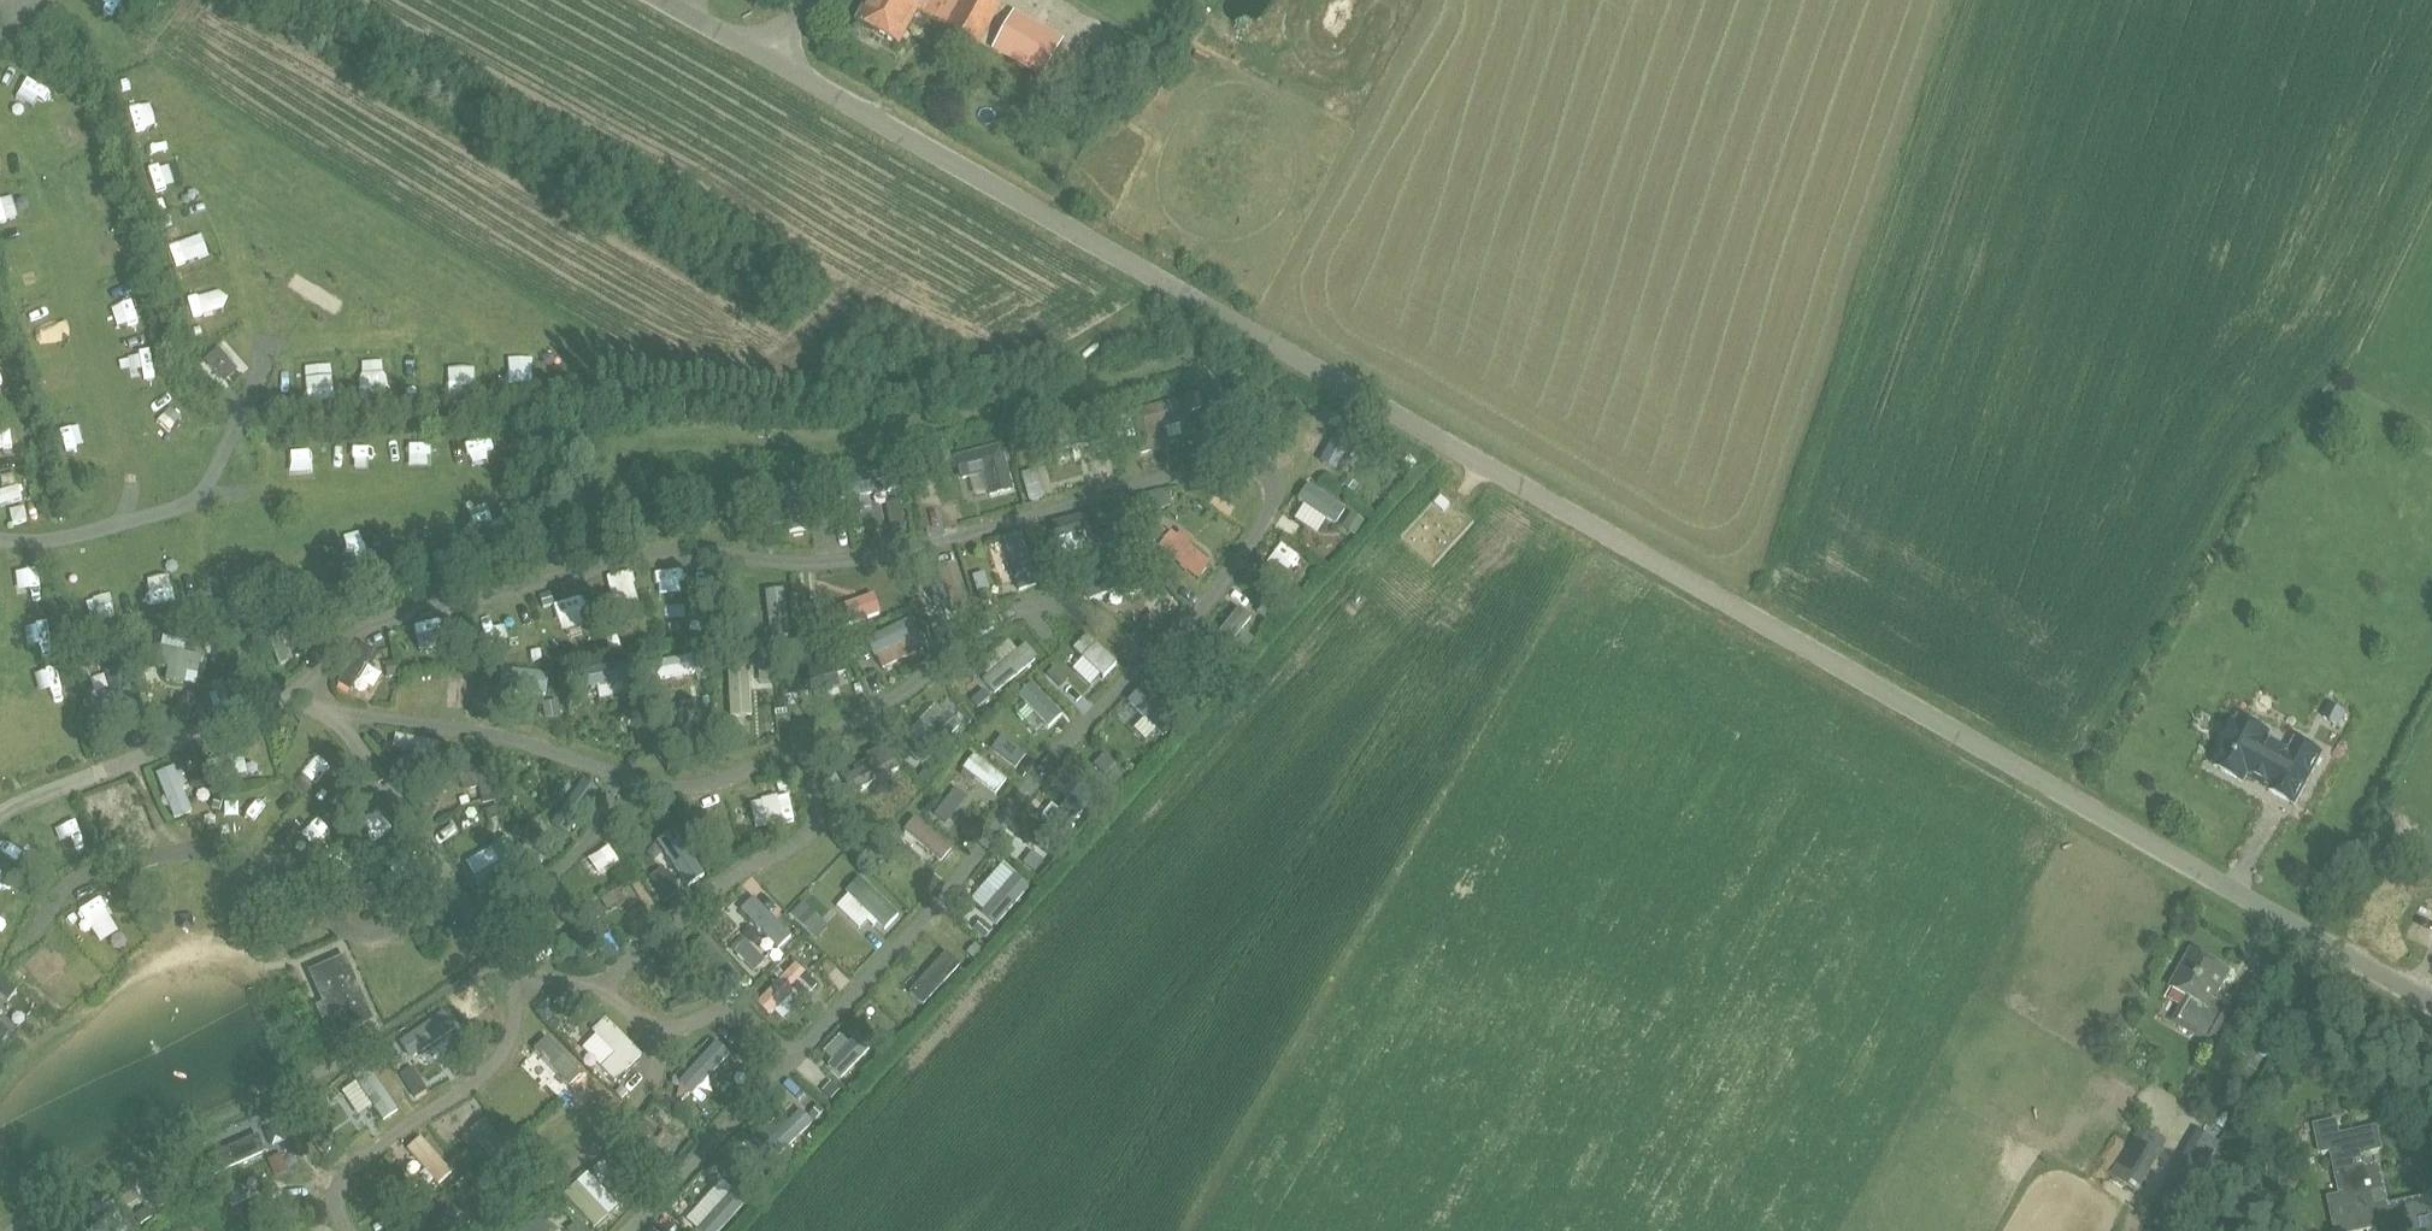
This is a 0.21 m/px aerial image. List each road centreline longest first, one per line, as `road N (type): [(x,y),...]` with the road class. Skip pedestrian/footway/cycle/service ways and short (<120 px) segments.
road 1 (unclassified): [(2431,1003),(775,58)]

